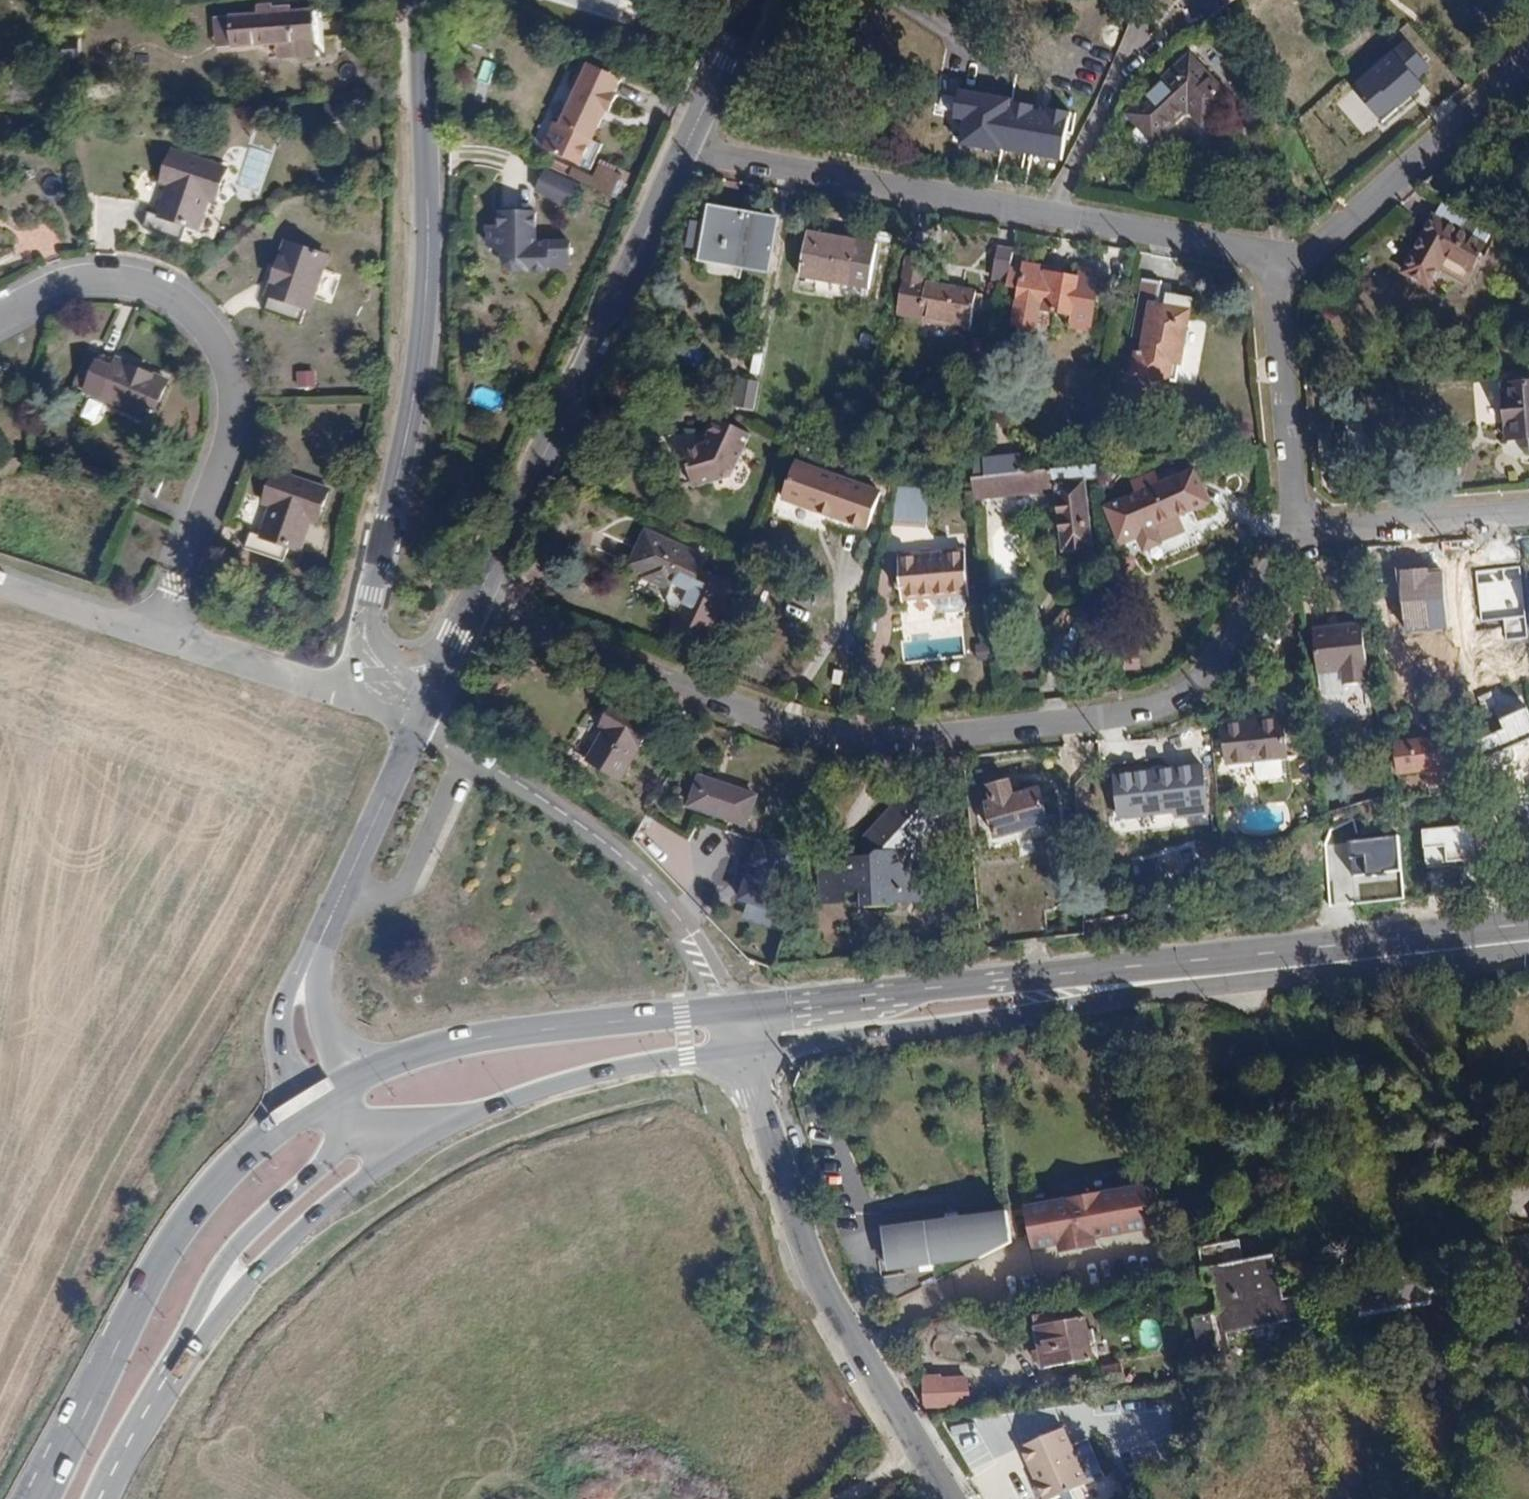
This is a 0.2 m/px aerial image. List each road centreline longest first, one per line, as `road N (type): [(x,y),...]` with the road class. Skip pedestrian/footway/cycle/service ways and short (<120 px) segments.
road 1 (residential): [(474,601),(788,727),(868,741),(1140,714),(1200,684),(1296,533)]
road 2 (primary): [(743,1031),(1528,933)]
road 3 (tertiary): [(418,0),(427,211),(421,325),(367,613)]
road 4 (residential): [(684,149),(1281,260)]
road 5 (residential): [(156,635),(223,456),(234,398),(220,343),(160,291),(70,283),(0,321)]
road 6 (residential): [(951,1498),(811,1268),(743,1031)]
road 7 (residential): [(474,601),(550,453),(684,149)]
road 8 (primary): [(323,1097),(259,1143),(172,1242),(44,1498)]
road 9 (primary): [(743,1031),(679,1019),(459,1042),(393,1061),(323,1097)]
road 10 (primary): [(384,1149),(563,1080),(686,1059),(743,1031)]
road 11 (residential): [(1281,260),(1528,53)]
road 12 (unclassified): [(1281,260),(1296,533)]
road 13 (primary): [(211,1312),(227,1254),(323,1160),(323,1097)]
road 14 (primary): [(211,1312),(384,1149)]
road 15 (tertiary): [(313,943),(416,731)]
road 16 (residential): [(1296,533),(1528,516)]
road 17 (primary): [(101,1498),(211,1312)]
road 18 (residential): [(357,690),(332,691),(156,635)]
road 19 (tertiary): [(313,943),(277,1013),(296,1084),(323,1097)]
road 20 (residential): [(684,149),(759,0)]
road 21 (residential): [(156,635),(0,587)]
road 22 (tertiary): [(323,1097),(328,1047),(313,943)]

